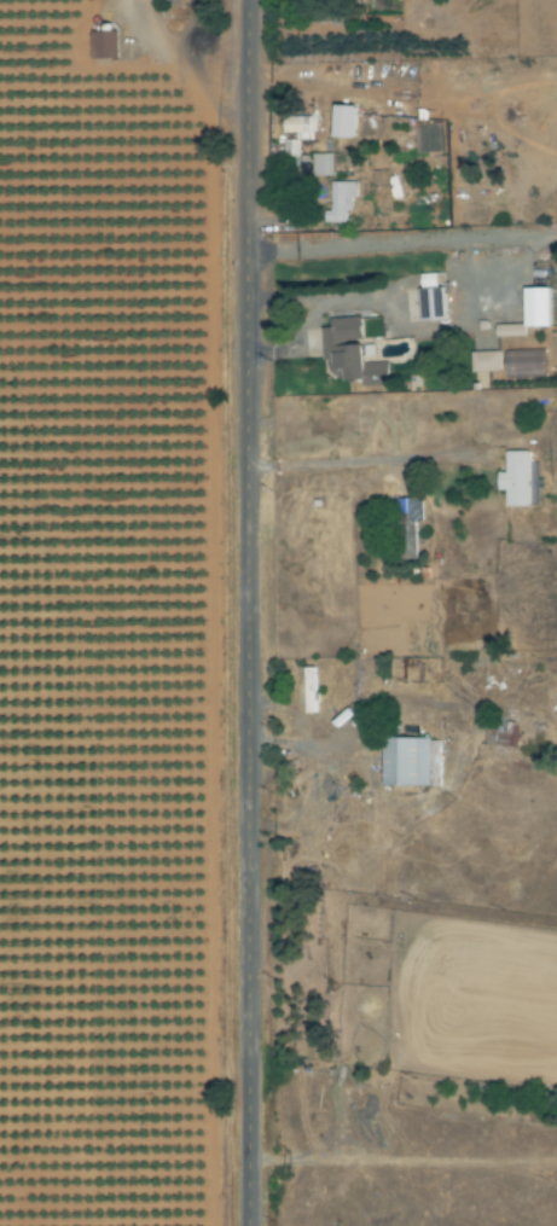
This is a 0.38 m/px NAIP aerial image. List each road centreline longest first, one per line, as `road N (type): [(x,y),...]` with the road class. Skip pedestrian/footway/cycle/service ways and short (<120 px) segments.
road 1 (residential): [(248,1225),(248,0)]

